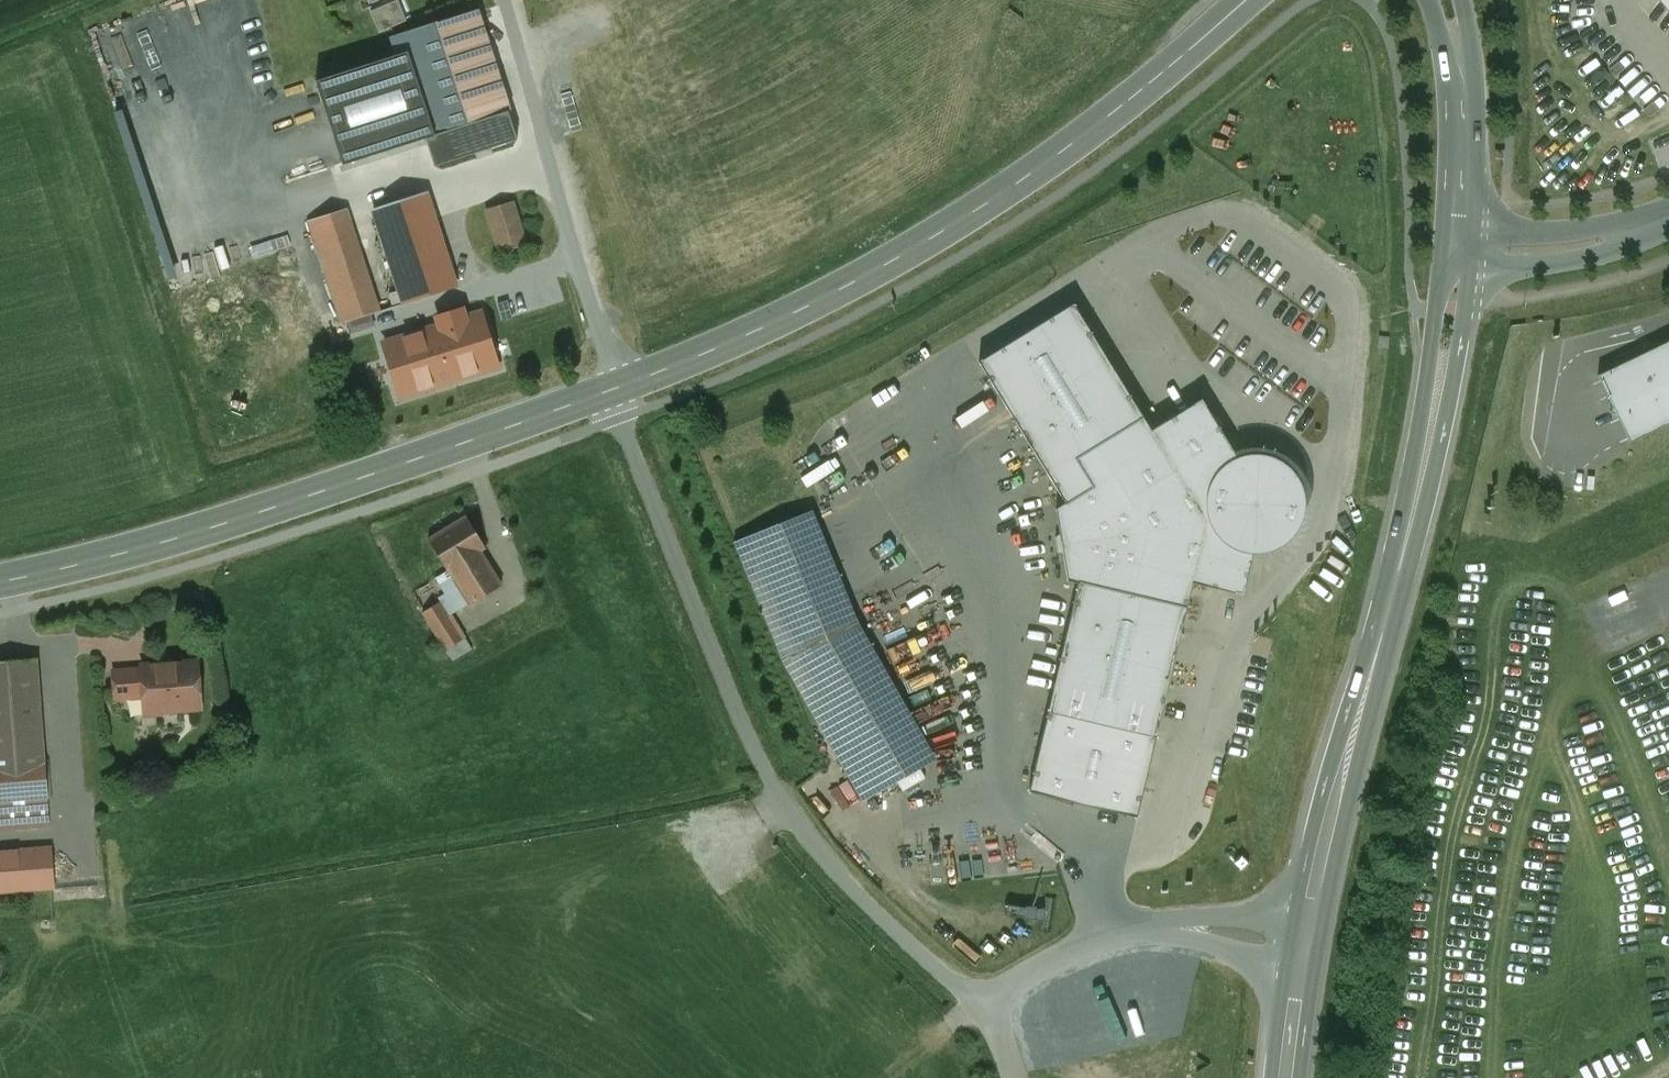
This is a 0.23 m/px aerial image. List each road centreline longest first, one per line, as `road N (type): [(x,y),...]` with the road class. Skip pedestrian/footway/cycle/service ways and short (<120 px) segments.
road 1 (secondary): [(616,389),(794,313),(950,228),(1052,160),(1246,0)]
road 2 (unclassified): [(616,389),(685,582),(781,799),(828,863),(986,1012)]
road 3 (tertiary): [(1461,248),(1419,488),(1303,948)]
road 4 (secondary): [(0,582),(186,537),(616,389)]
road 5 (unclassified): [(506,0),(616,389)]
road 6 (unclassified): [(1303,948),(1178,928),(1101,939),(1043,968),(986,1012)]
road 7 (tertiary): [(1444,0),(1463,126),(1461,248)]
road 8 (tertiary): [(1461,248),(1551,248),(1668,214)]
road 9 (tertiary): [(1303,948),(1289,1077)]

